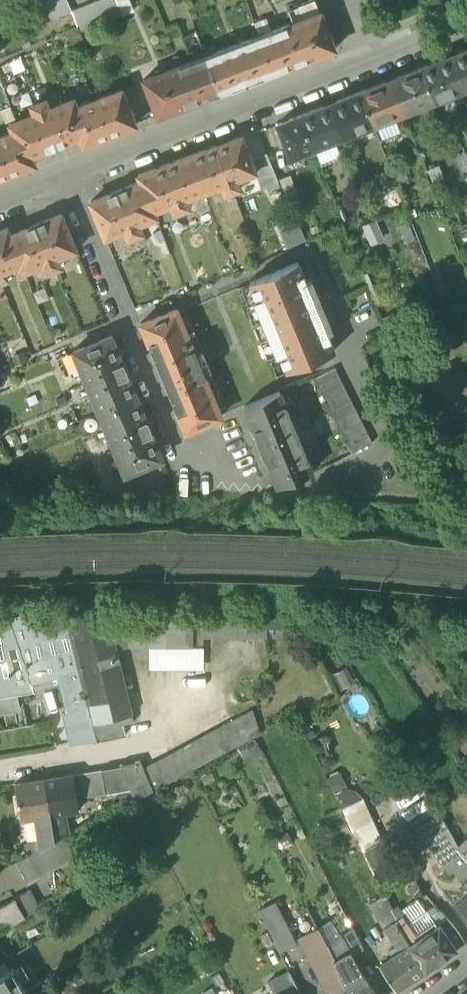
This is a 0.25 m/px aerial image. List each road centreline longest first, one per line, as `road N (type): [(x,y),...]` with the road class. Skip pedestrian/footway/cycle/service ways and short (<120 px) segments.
road 1 (residential): [(65,179),(378,62)]
road 2 (residential): [(194,487),(65,179)]

